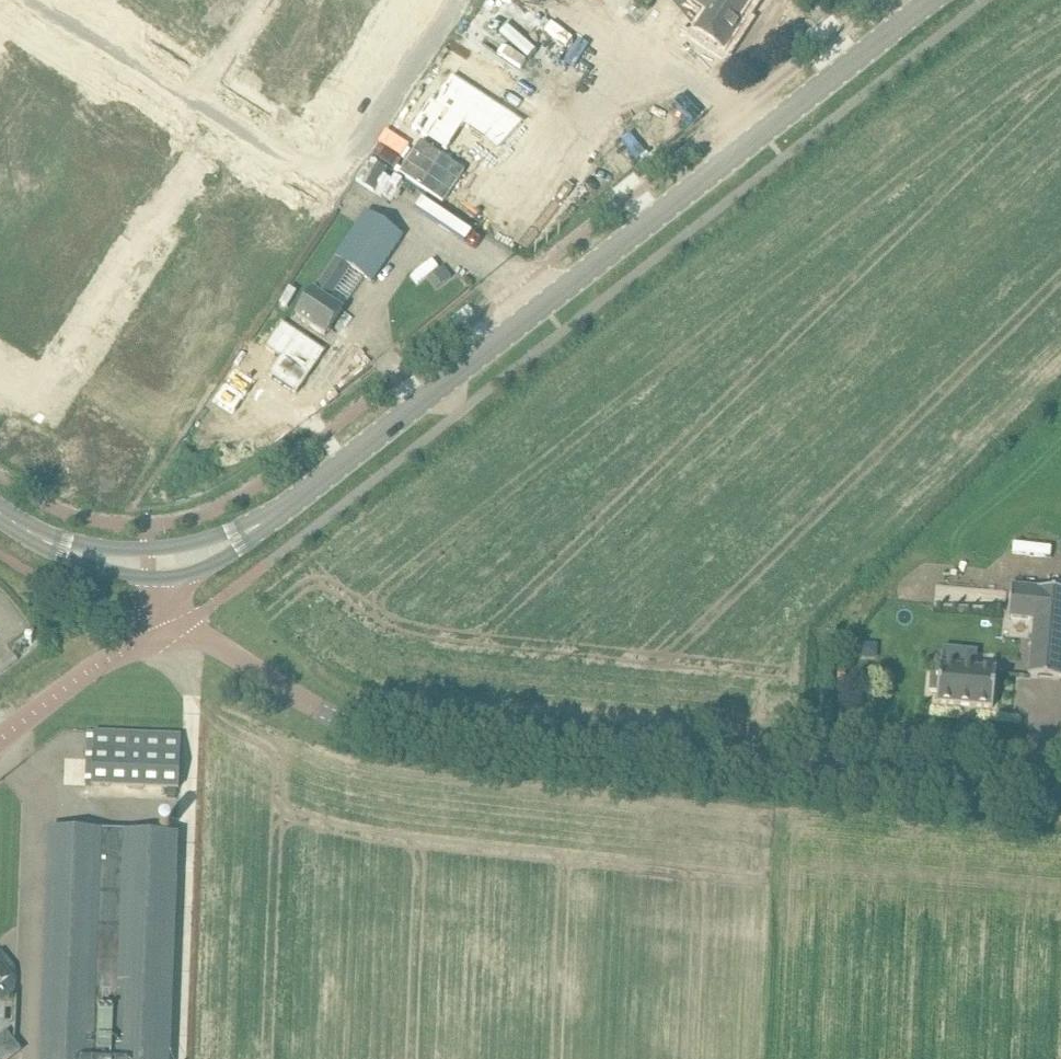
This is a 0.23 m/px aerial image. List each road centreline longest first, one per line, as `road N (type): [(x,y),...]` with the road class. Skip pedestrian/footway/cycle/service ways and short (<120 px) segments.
road 1 (unclassified): [(1060,794),(344,721),(175,625)]
road 2 (tertiary): [(260,522),(930,0)]
road 3 (residential): [(0,377),(43,404),(224,126)]
road 4 (residential): [(21,0),(224,126)]
road 5 (residential): [(427,0),(310,179)]
road 6 (unclassified): [(0,739),(101,664),(175,625)]
road 7 (track): [(814,770),(829,615)]

